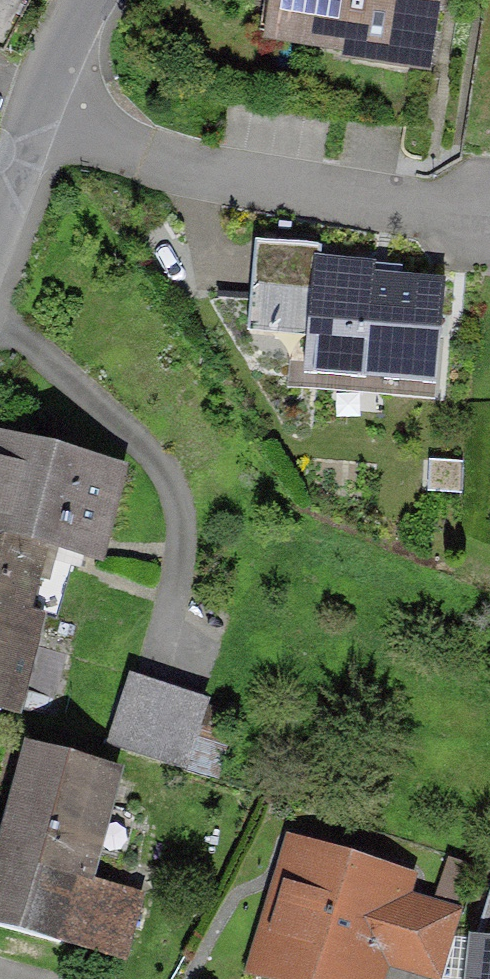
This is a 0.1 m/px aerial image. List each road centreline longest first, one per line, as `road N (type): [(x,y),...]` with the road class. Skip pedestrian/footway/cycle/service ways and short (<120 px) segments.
road 1 (residential): [(30,112),(114,145),(255,181),(489,226)]
road 2 (unclassified): [(30,112),(82,0)]

